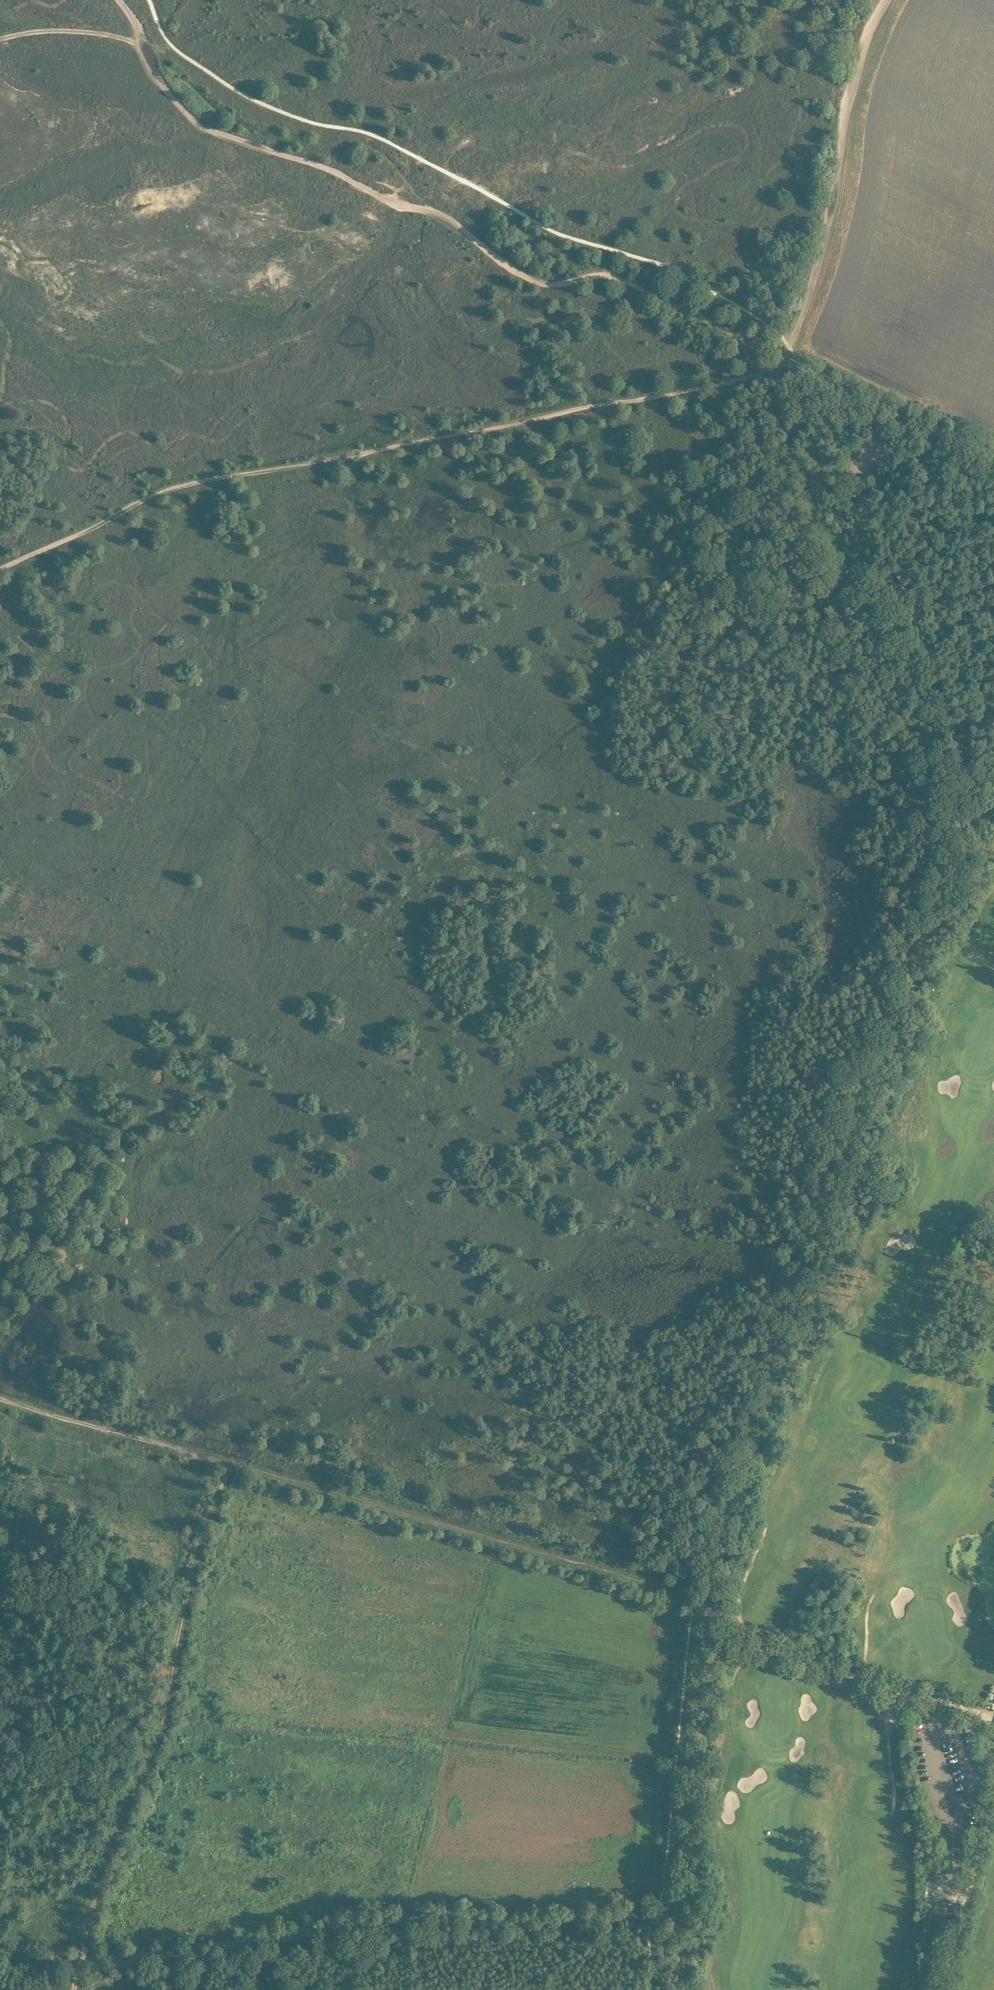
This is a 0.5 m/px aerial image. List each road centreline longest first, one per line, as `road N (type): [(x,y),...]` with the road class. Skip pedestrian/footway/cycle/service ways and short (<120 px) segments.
road 1 (unclassified): [(672,1989),(718,1551),(840,1137),(993,789)]
road 2 (track): [(784,360),(716,385),(200,480),(0,570)]
road 3 (track): [(118,0),(162,84),(207,128),(437,215),(511,271),(550,284),(607,275),(784,360)]
road 4 (track): [(79,1961),(401,1919),(680,1916)]
road 5 (track): [(232,1462),(200,1543),(154,1751),(123,1799),(79,1961)]
road 6 (track): [(784,360),(824,246),(858,61),(884,0)]
road 7 (track): [(0,1397),(232,1462)]
road 8 (track): [(993,458),(784,360)]
road 9 (track): [(145,45),(93,32),(0,41)]

